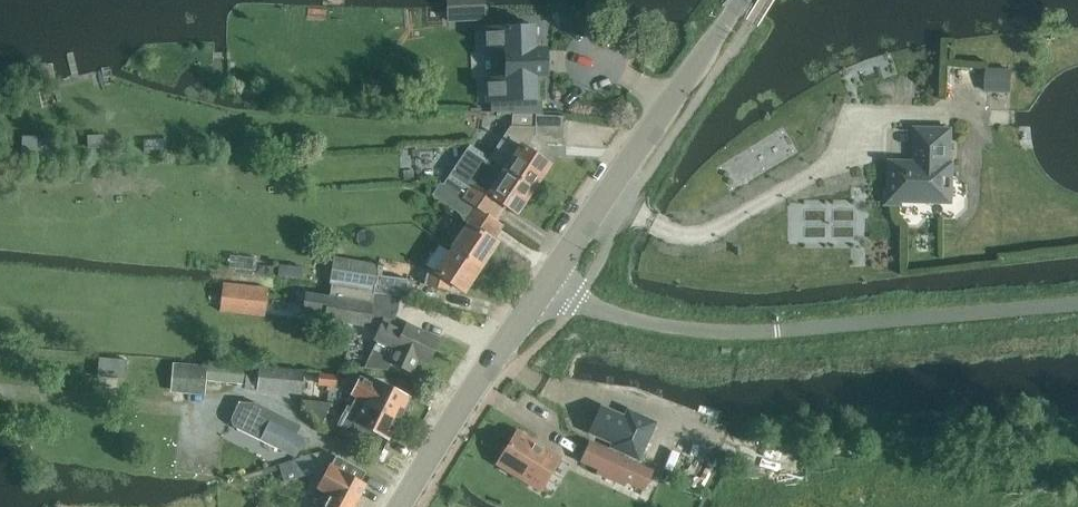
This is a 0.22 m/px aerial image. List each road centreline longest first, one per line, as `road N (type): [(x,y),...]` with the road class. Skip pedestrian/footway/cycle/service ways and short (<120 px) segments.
road 1 (unclassified): [(540,290),(637,323),(748,333),(1077,305)]
road 2 (tertiary): [(540,290),(740,0)]
road 3 (tertiary): [(398,506),(540,290)]

